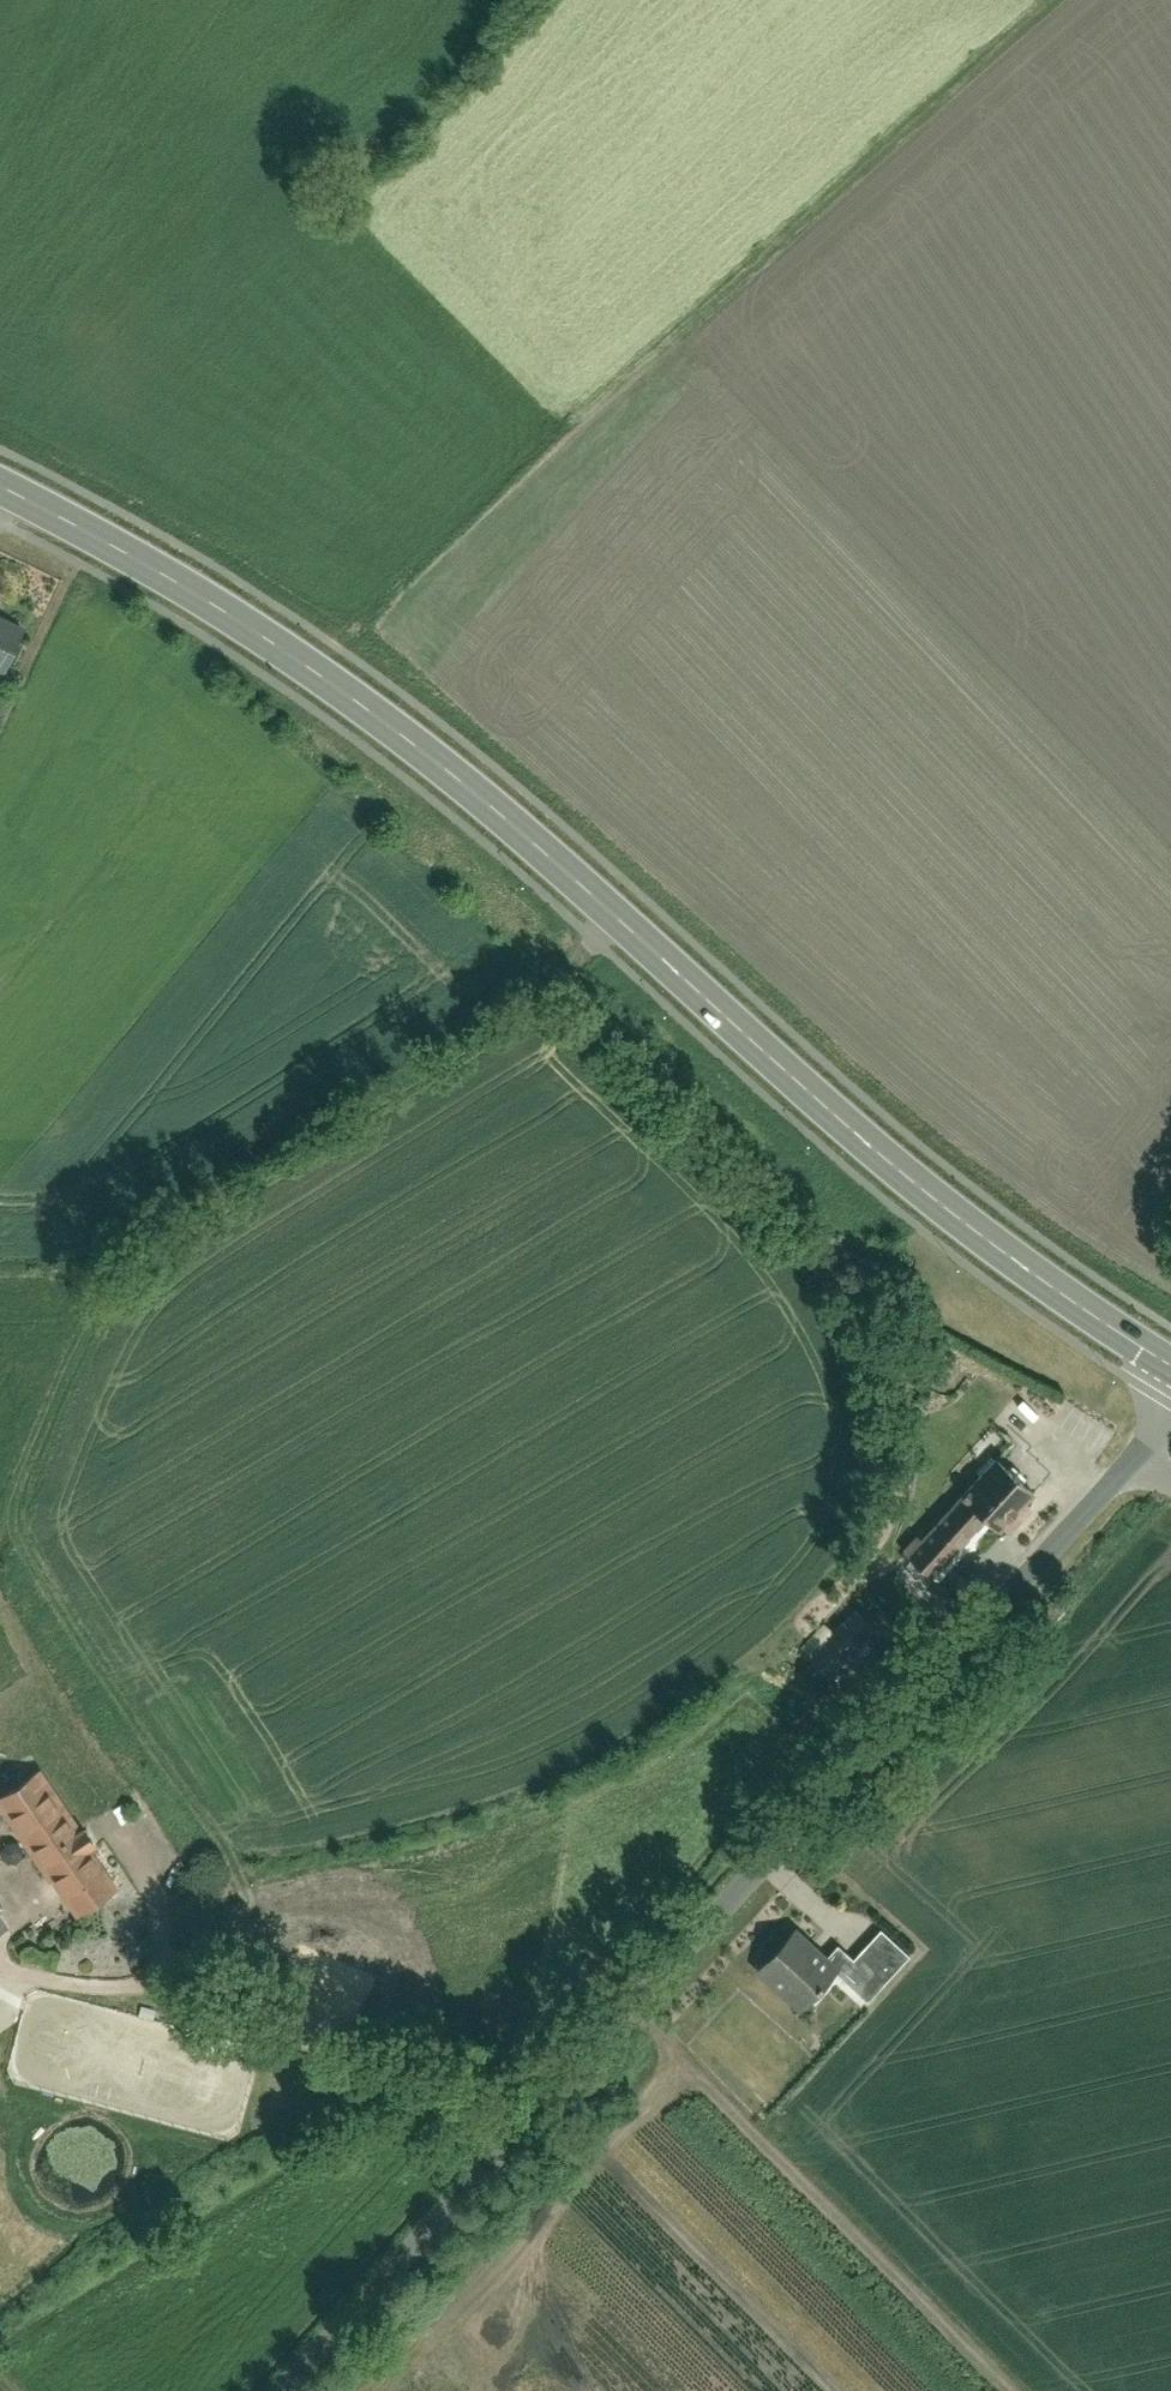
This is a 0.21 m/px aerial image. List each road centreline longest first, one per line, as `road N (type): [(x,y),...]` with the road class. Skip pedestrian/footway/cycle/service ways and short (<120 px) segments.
road 1 (primary): [(0,484),(240,620),(376,715),(524,831),(945,1208),(1078,1309),(1170,1366)]
road 2 (residential): [(1144,1456),(284,2390)]

